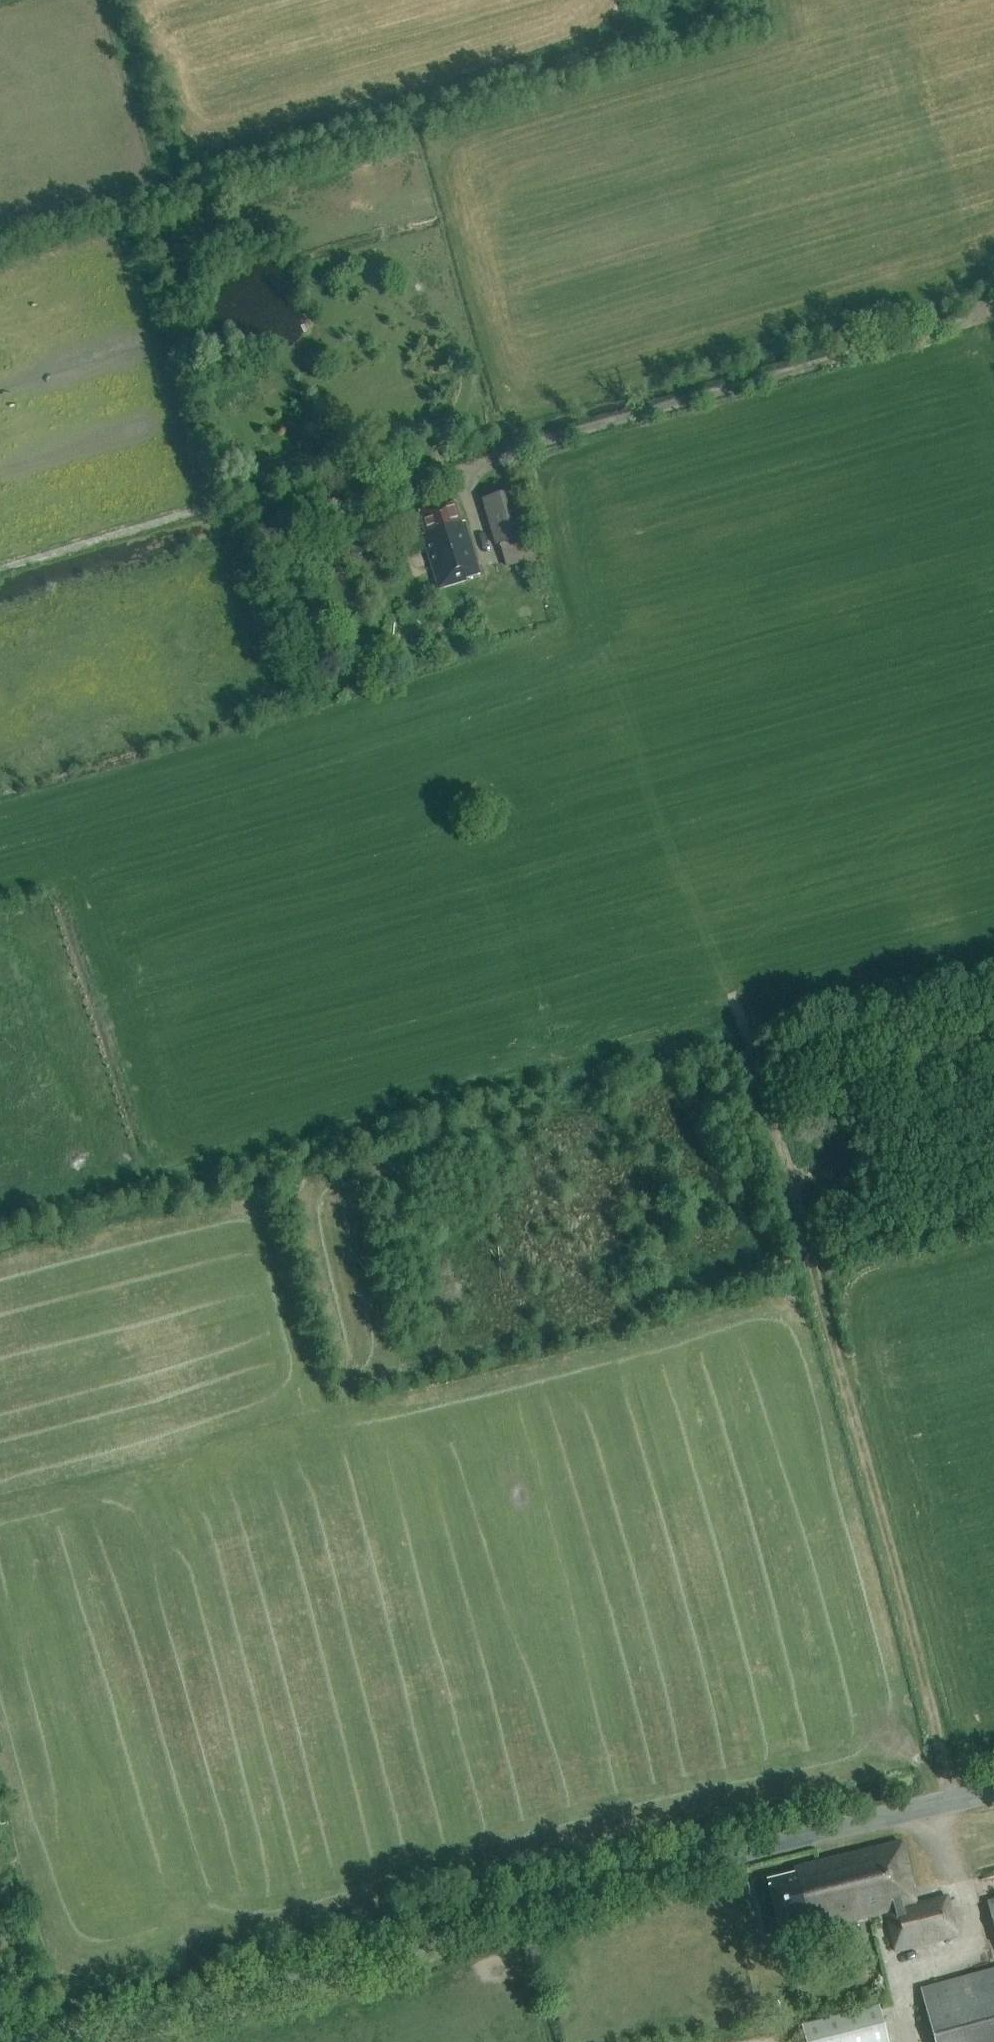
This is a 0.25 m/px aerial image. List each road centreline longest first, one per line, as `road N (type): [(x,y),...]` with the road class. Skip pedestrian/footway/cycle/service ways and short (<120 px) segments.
road 1 (tertiary): [(10,2041),(993,1791)]
road 2 (track): [(479,534),(466,481),(506,453),(960,325),(984,311),(993,276)]

